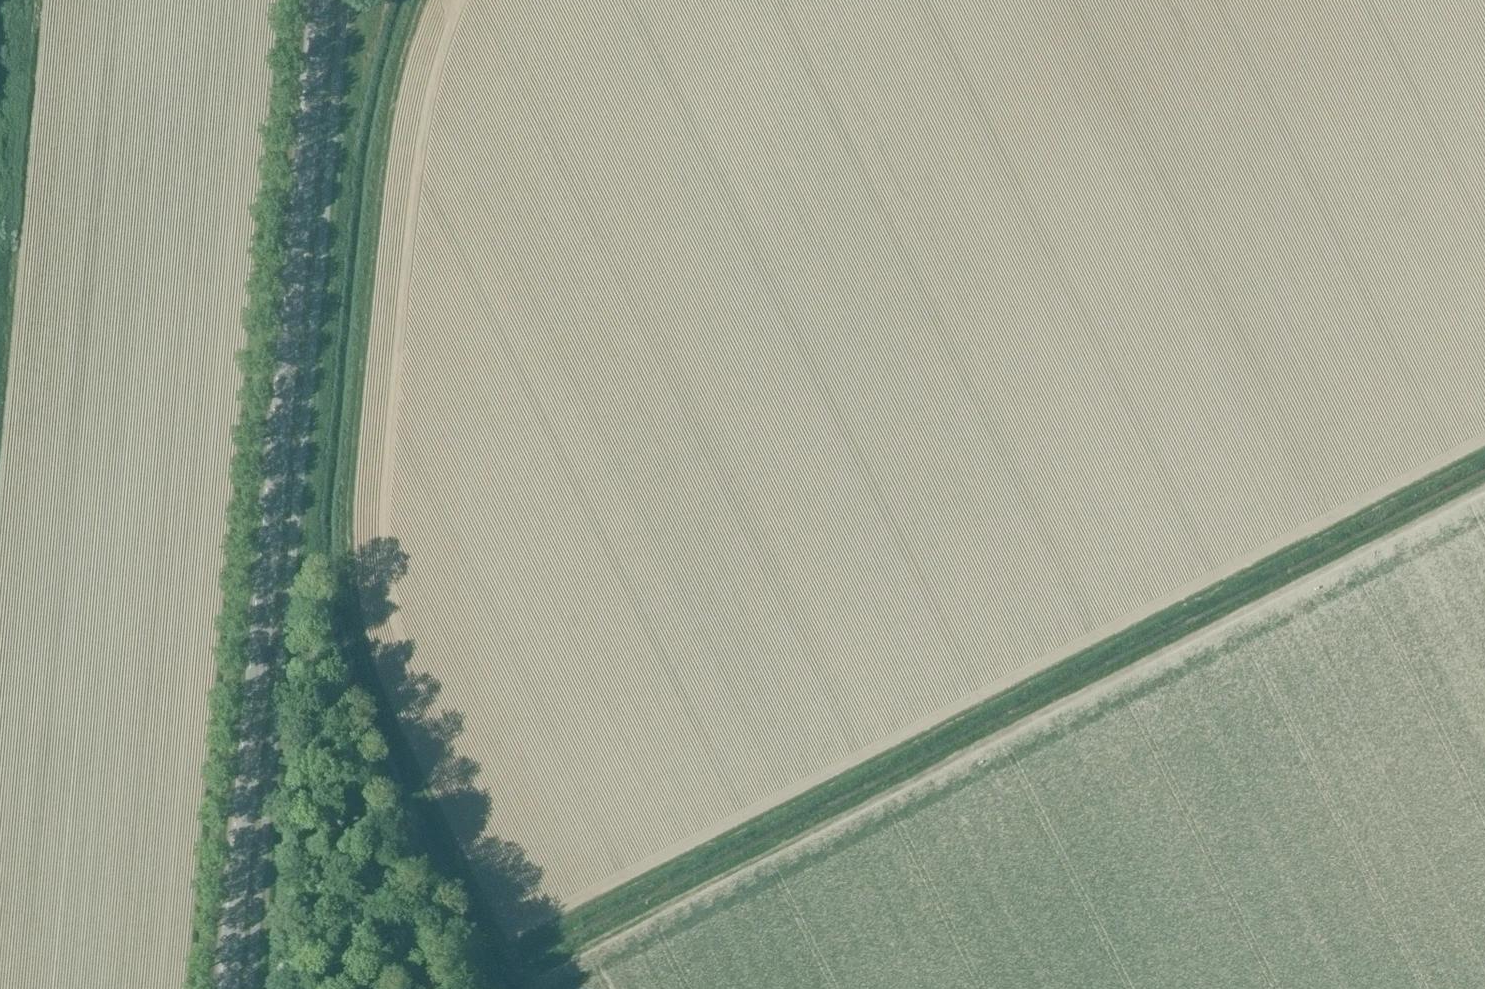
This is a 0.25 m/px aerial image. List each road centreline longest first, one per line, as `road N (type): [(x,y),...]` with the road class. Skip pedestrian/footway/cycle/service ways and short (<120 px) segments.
road 1 (tertiary): [(228,988),(321,0)]

